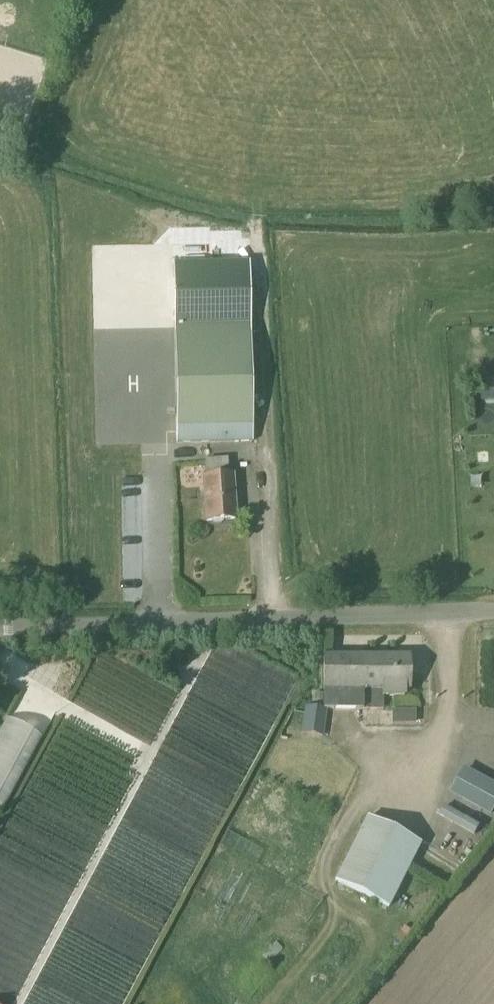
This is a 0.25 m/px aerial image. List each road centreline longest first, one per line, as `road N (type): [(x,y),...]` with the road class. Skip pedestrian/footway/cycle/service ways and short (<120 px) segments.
road 1 (unclassified): [(0,628),(493,611)]

